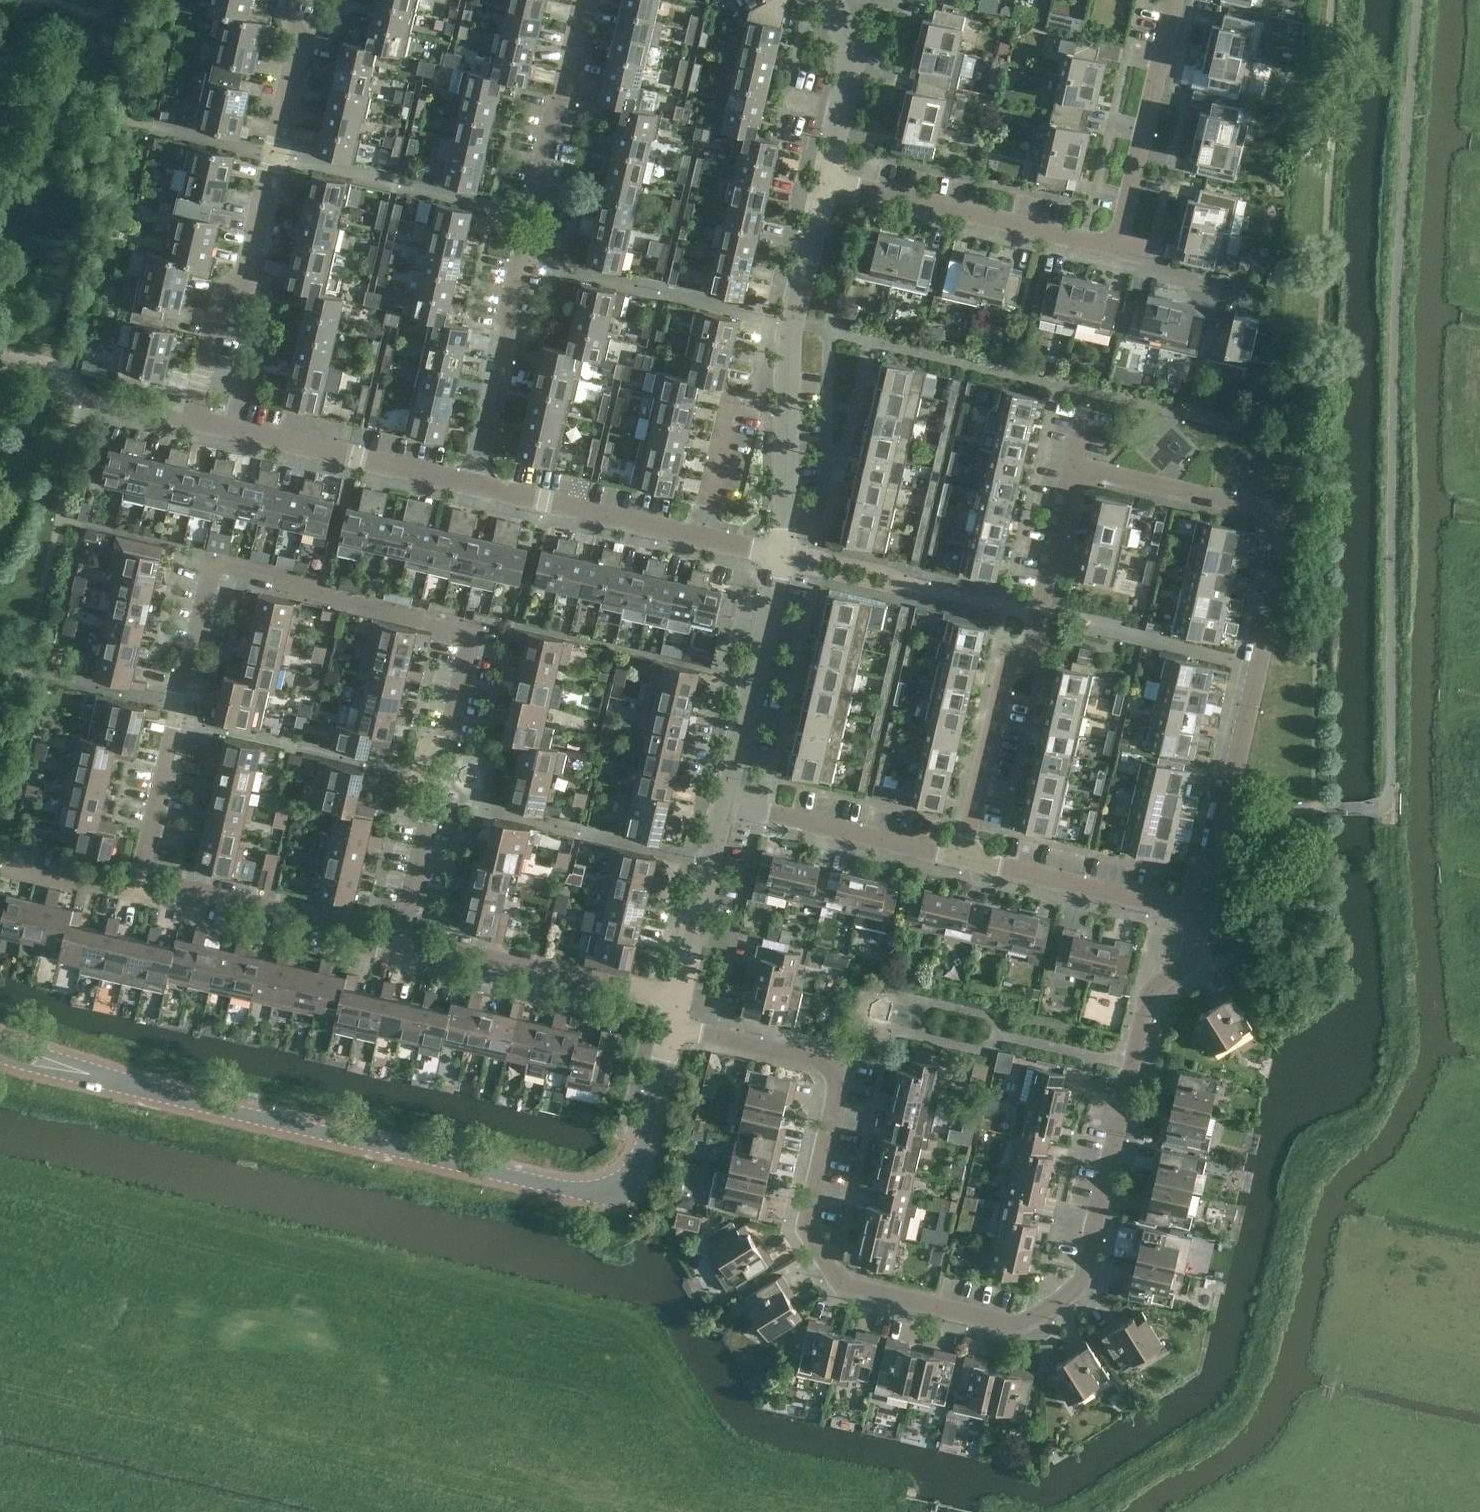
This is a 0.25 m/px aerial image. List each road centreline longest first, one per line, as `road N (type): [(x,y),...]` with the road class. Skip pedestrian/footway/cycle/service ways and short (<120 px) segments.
road 1 (residential): [(673,1028),(838,1066),(813,1190),(818,1239),(848,1288),(902,1306),(1028,1322),(1077,1294),(1096,1272),(1150,999),(1160,981),(1190,964),(1200,915)]
road 2 (residential): [(137,894),(213,569),(477,634),(452,735),(430,752),(417,798),(430,821),(399,950)]
road 3 (unclassified): [(163,1093),(618,1196),(639,1157),(673,1028)]
road 4 (residential): [(1200,915),(1282,556),(1277,526),(1251,505),(1076,463)]
road 5 (residential): [(476,483),(522,266),(515,222),(546,200),(588,0)]
road 6 (residential): [(193,415),(222,300),(252,260),(305,0)]
road 7 (residential): [(967,856),(1009,672),(1034,646),(1076,463)]
road 8 (residential): [(785,558),(797,325),(826,186)]
road 9 (residential): [(785,558),(476,483)]
road 10 (residential): [(1116,251),(826,186)]
road 11 (residential): [(680,999),(468,949),(449,962),(399,950)]
road 12 (residential): [(476,483),(193,415)]
road 13 (residential): [(399,950),(368,942),(354,924),(188,884),(160,897),(137,894)]
road 14 (residential): [(1116,251),(1171,0)]
road 15 (residential): [(729,797),(785,558)]
road 16 (residential): [(729,797),(967,856)]
road 17 (residential): [(967,856),(1200,915)]
road 18 (residential): [(680,999),(729,797)]
road 19 (residential): [(826,186),(857,51),(845,0)]
road 20 (unclassified): [(163,1093),(0,1035)]
road 21 (unclassified): [(0,1058),(163,1093)]
road 22 (residential): [(137,894),(7,868)]

